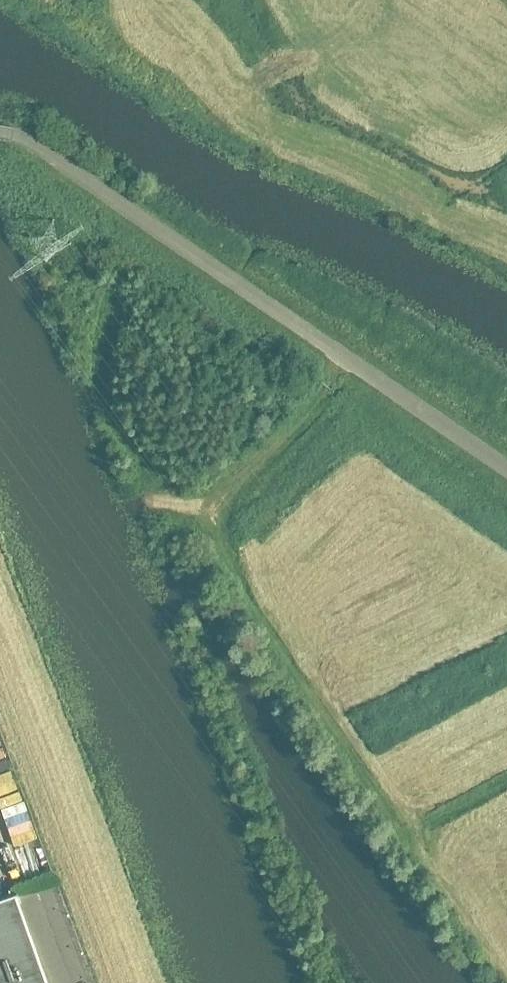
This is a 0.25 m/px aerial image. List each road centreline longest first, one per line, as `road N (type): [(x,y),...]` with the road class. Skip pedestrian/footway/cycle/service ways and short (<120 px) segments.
road 1 (unclassified): [(506,470),(59,158),(0,131)]

